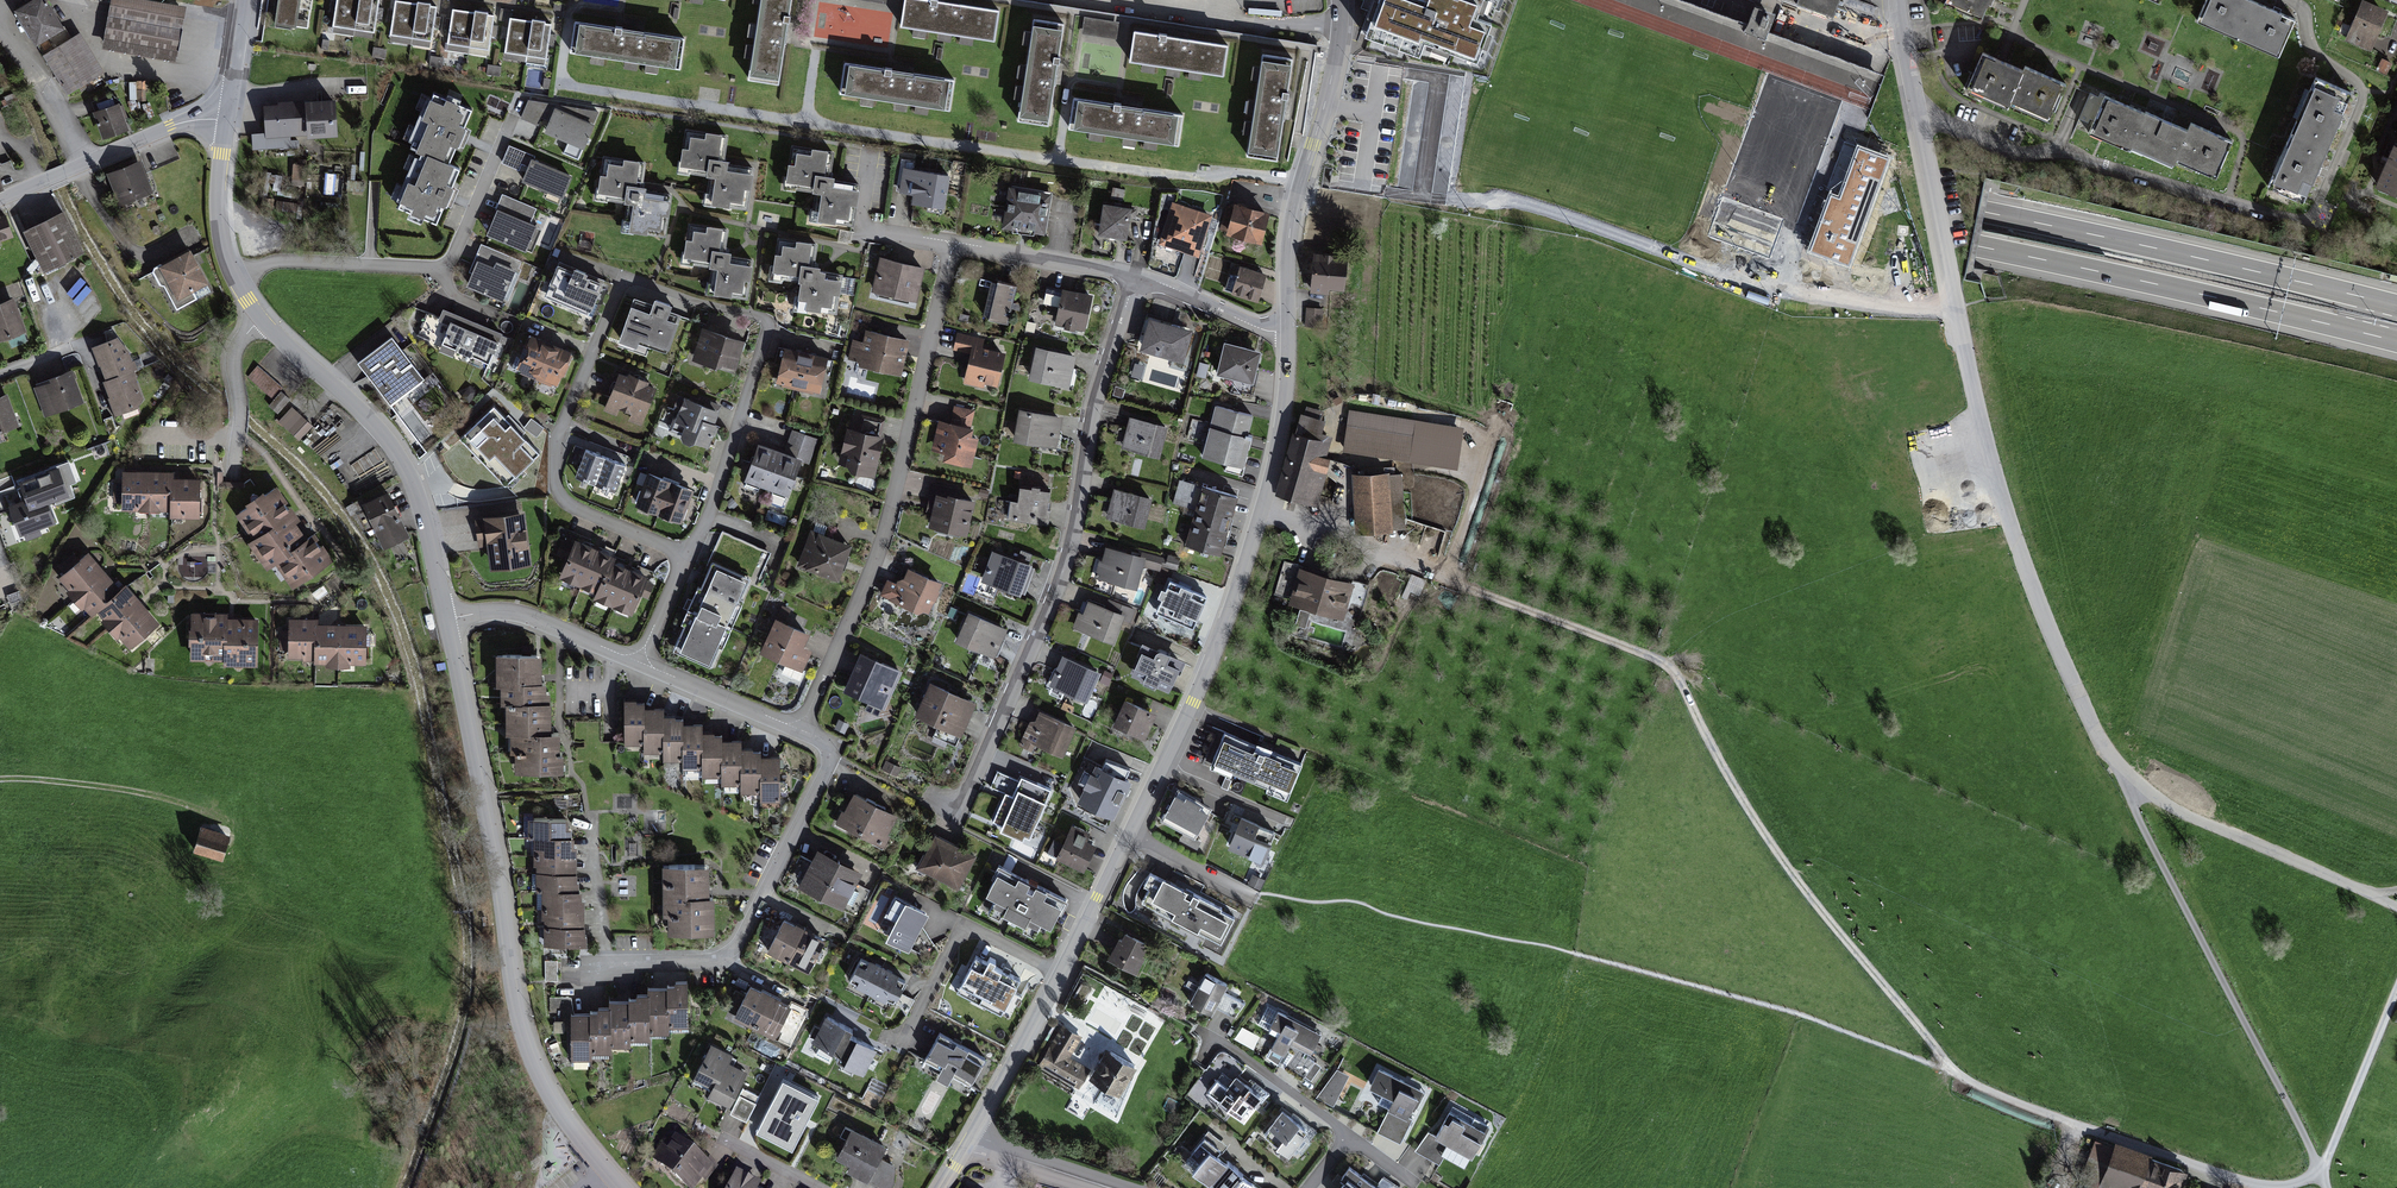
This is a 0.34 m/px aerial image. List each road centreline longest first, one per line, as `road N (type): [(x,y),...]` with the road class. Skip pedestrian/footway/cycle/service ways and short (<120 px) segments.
road 1 (motorway): [(486,0),(1530,163),(1978,247),(2396,342)]
road 2 (motorway): [(2396,305),(1985,211),(1536,127),(728,0)]
road 3 (track): [(2230,1187),(1950,1071),(1791,876),(1717,764),(1674,676),(1444,575)]
road 4 (residential): [(1917,106),(1973,397),(2003,503),(2094,731),(2132,783)]
road 5 (residential): [(687,559),(766,337),(756,319),(645,285),(626,285),(616,295),(554,461),(557,490),(571,510)]
road 6 (residential): [(445,623),(515,1017),(568,1127),(620,1187)]
road 7 (residential): [(1136,276),(1095,403),(1055,591),(953,823)]
road 8 (residential): [(1289,331),(1284,417),(1263,508),(1194,703),(1131,833)]
road 9 (residential): [(953,242),(875,564),(801,730)]
road 10 (residential): [(2132,783),(2138,823),(2328,1187)]
road 11 (residential): [(1917,106),(2018,154),(2058,148),(2312,224)]
road 12 (residential): [(801,730),(824,742),(829,769),(730,956),(706,967),(581,969)]
road 13 (residential): [(259,318),(387,440),(414,490),(445,623)]
road 14 (residential): [(1131,833),(968,1142)]
road 15 (residential): [(1340,0),(1338,47),(1291,223),(1289,331)]
road 16 (unclassified): [(2396,908),(2173,812),(2132,783)]
road 17 (residential): [(2312,224),(2363,90),(2309,43),(2306,13),(2290,0)]
road 18 (residential): [(0,200),(182,122),(226,123)]
road 19 (track): [(0,779),(129,794),(212,818)]
road 20 (residential): [(236,279),(282,260),(438,271)]
road 21 (residential): [(445,623),(485,614),(527,618),(638,665)]
road 22 (track): [(1444,575),(1263,508)]
road 23 (residential): [(1136,276),(953,242)]
road 24 (residential): [(1349,1138),(1208,1033)]
road 25 (residential): [(638,665),(801,730)]
road 26 (residential): [(438,271),(451,264),(512,118)]
road 27 (residential): [(1289,331),(1260,328),(1136,276)]
road 28 (residential): [(226,123),(219,226),(236,279)]
road 29 (residential): [(259,318),(235,355),(233,466)]
road 30 (residential): [(968,1142),(1111,1187)]
road 31 (residential): [(1253,898),(1131,833)]
road 32 (residential): [(571,510),(687,559)]
road 33 (residential): [(244,0),(226,123)]

